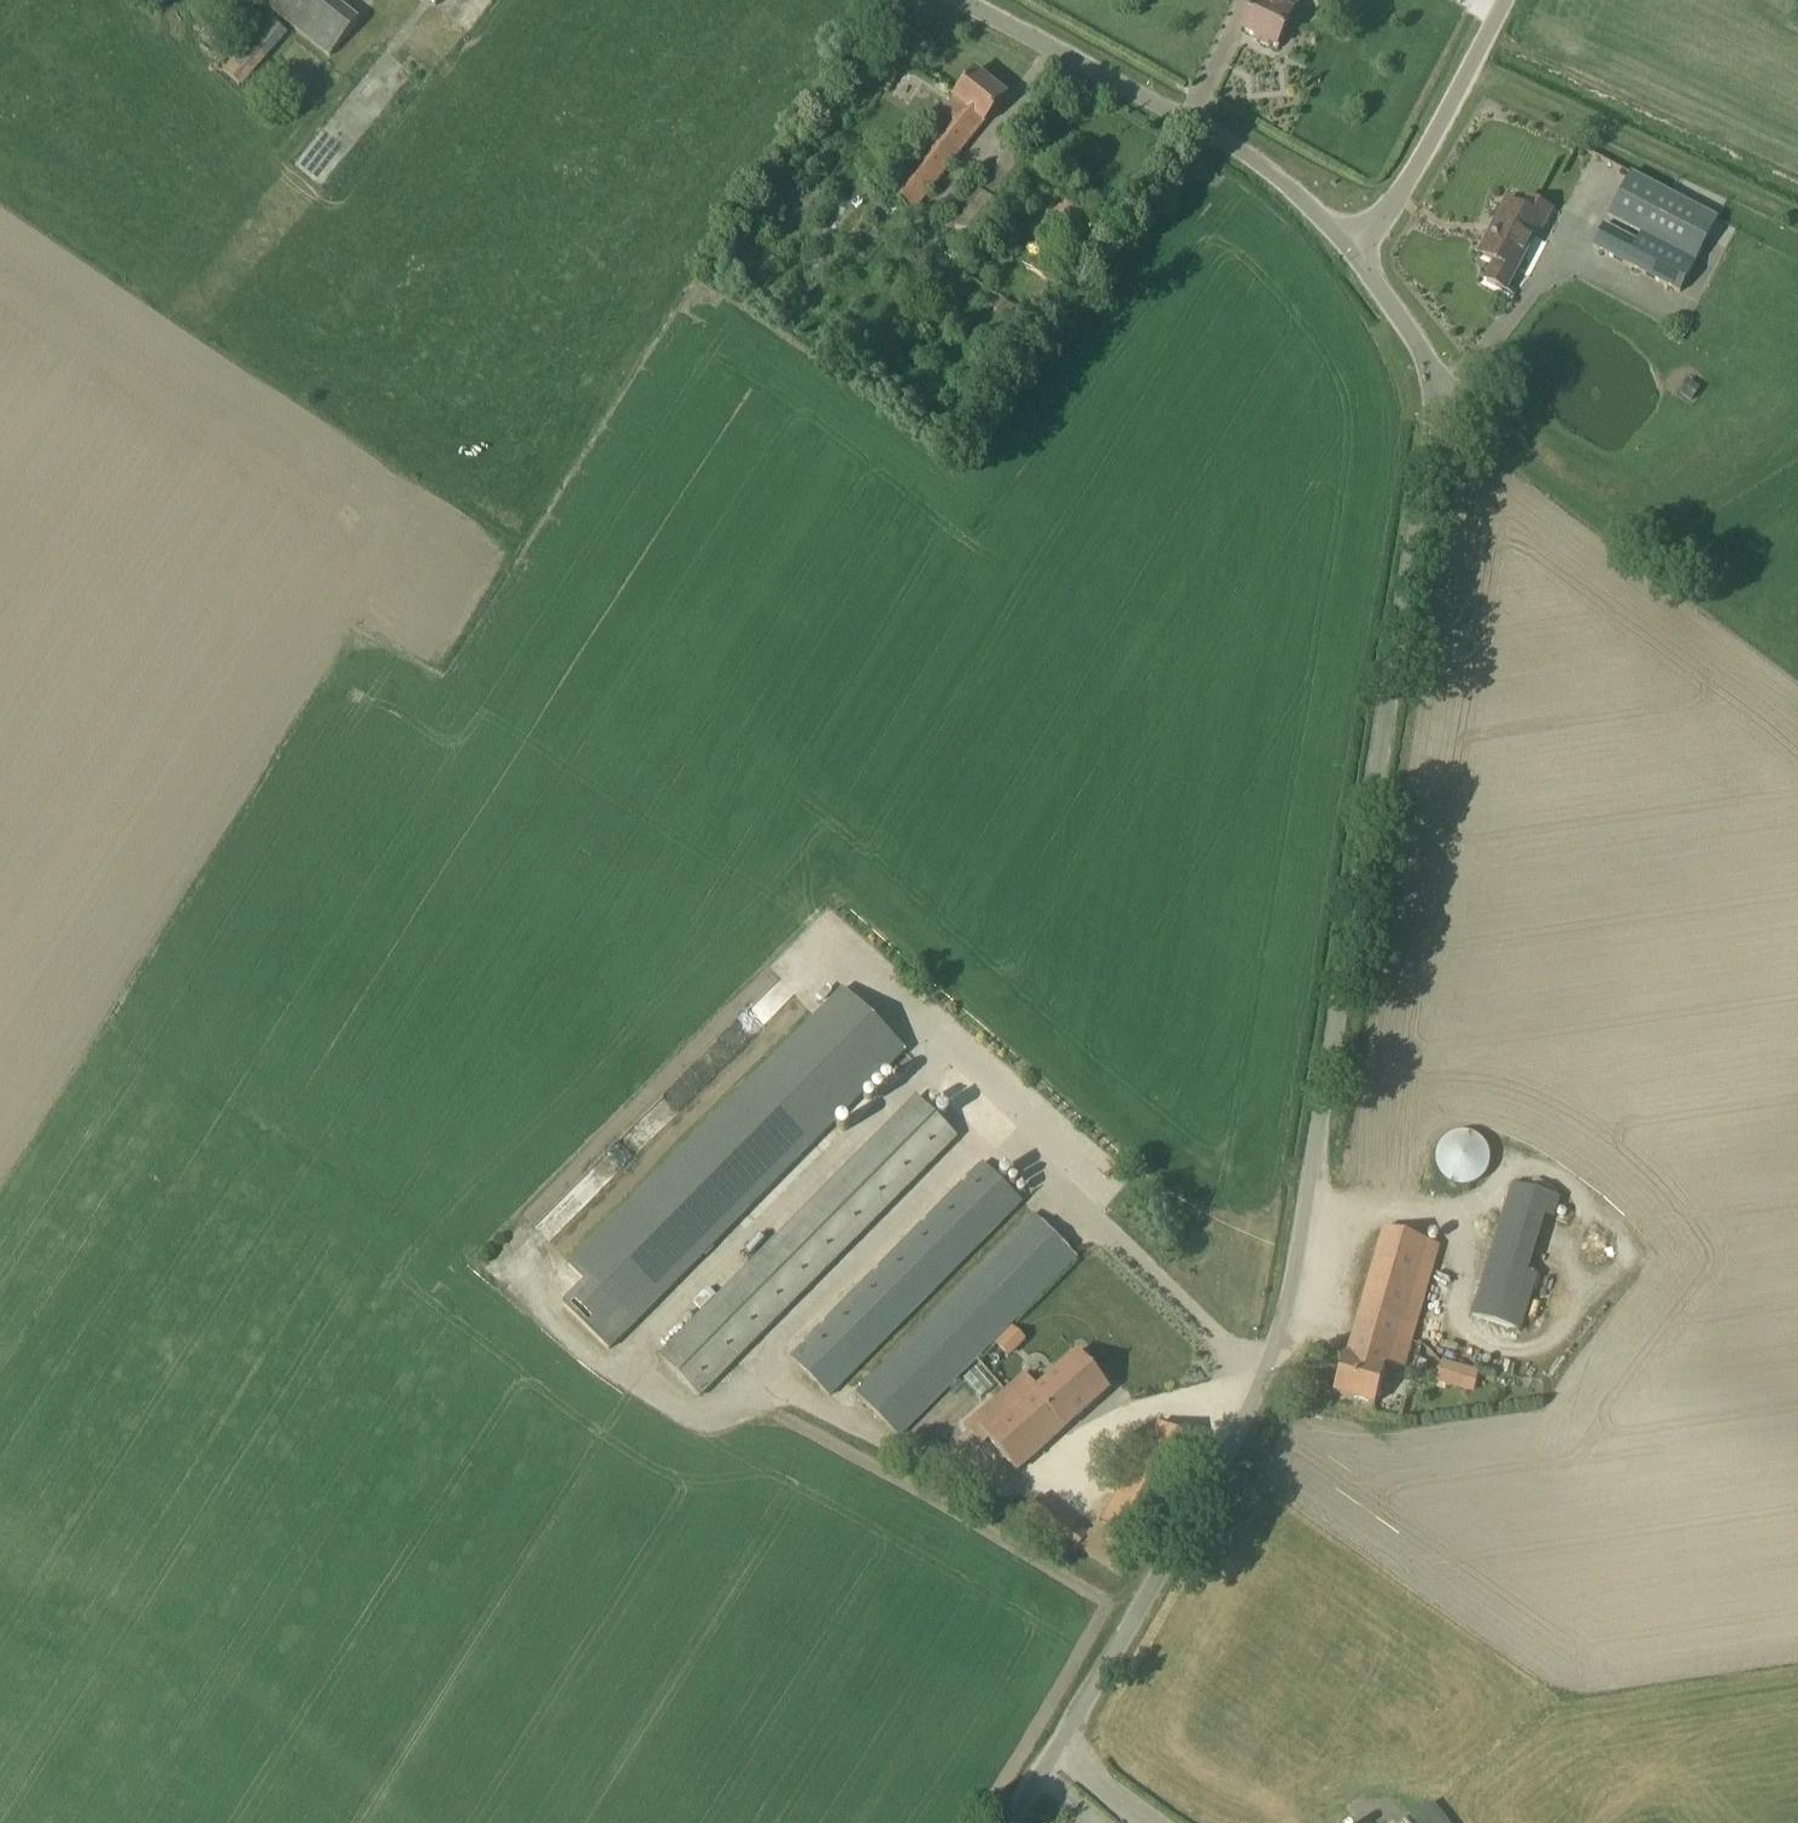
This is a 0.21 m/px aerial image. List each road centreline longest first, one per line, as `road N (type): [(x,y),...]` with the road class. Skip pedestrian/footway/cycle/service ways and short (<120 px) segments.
road 1 (unclassified): [(1012,1822),(1226,1452),(1302,1274),(1444,382),(1353,250)]
road 2 (residential): [(1353,250),(1280,176),(968,0)]
road 3 (track): [(1797,217),(1467,59)]
road 4 (unclassified): [(1353,250),(1391,202),(1497,0)]

